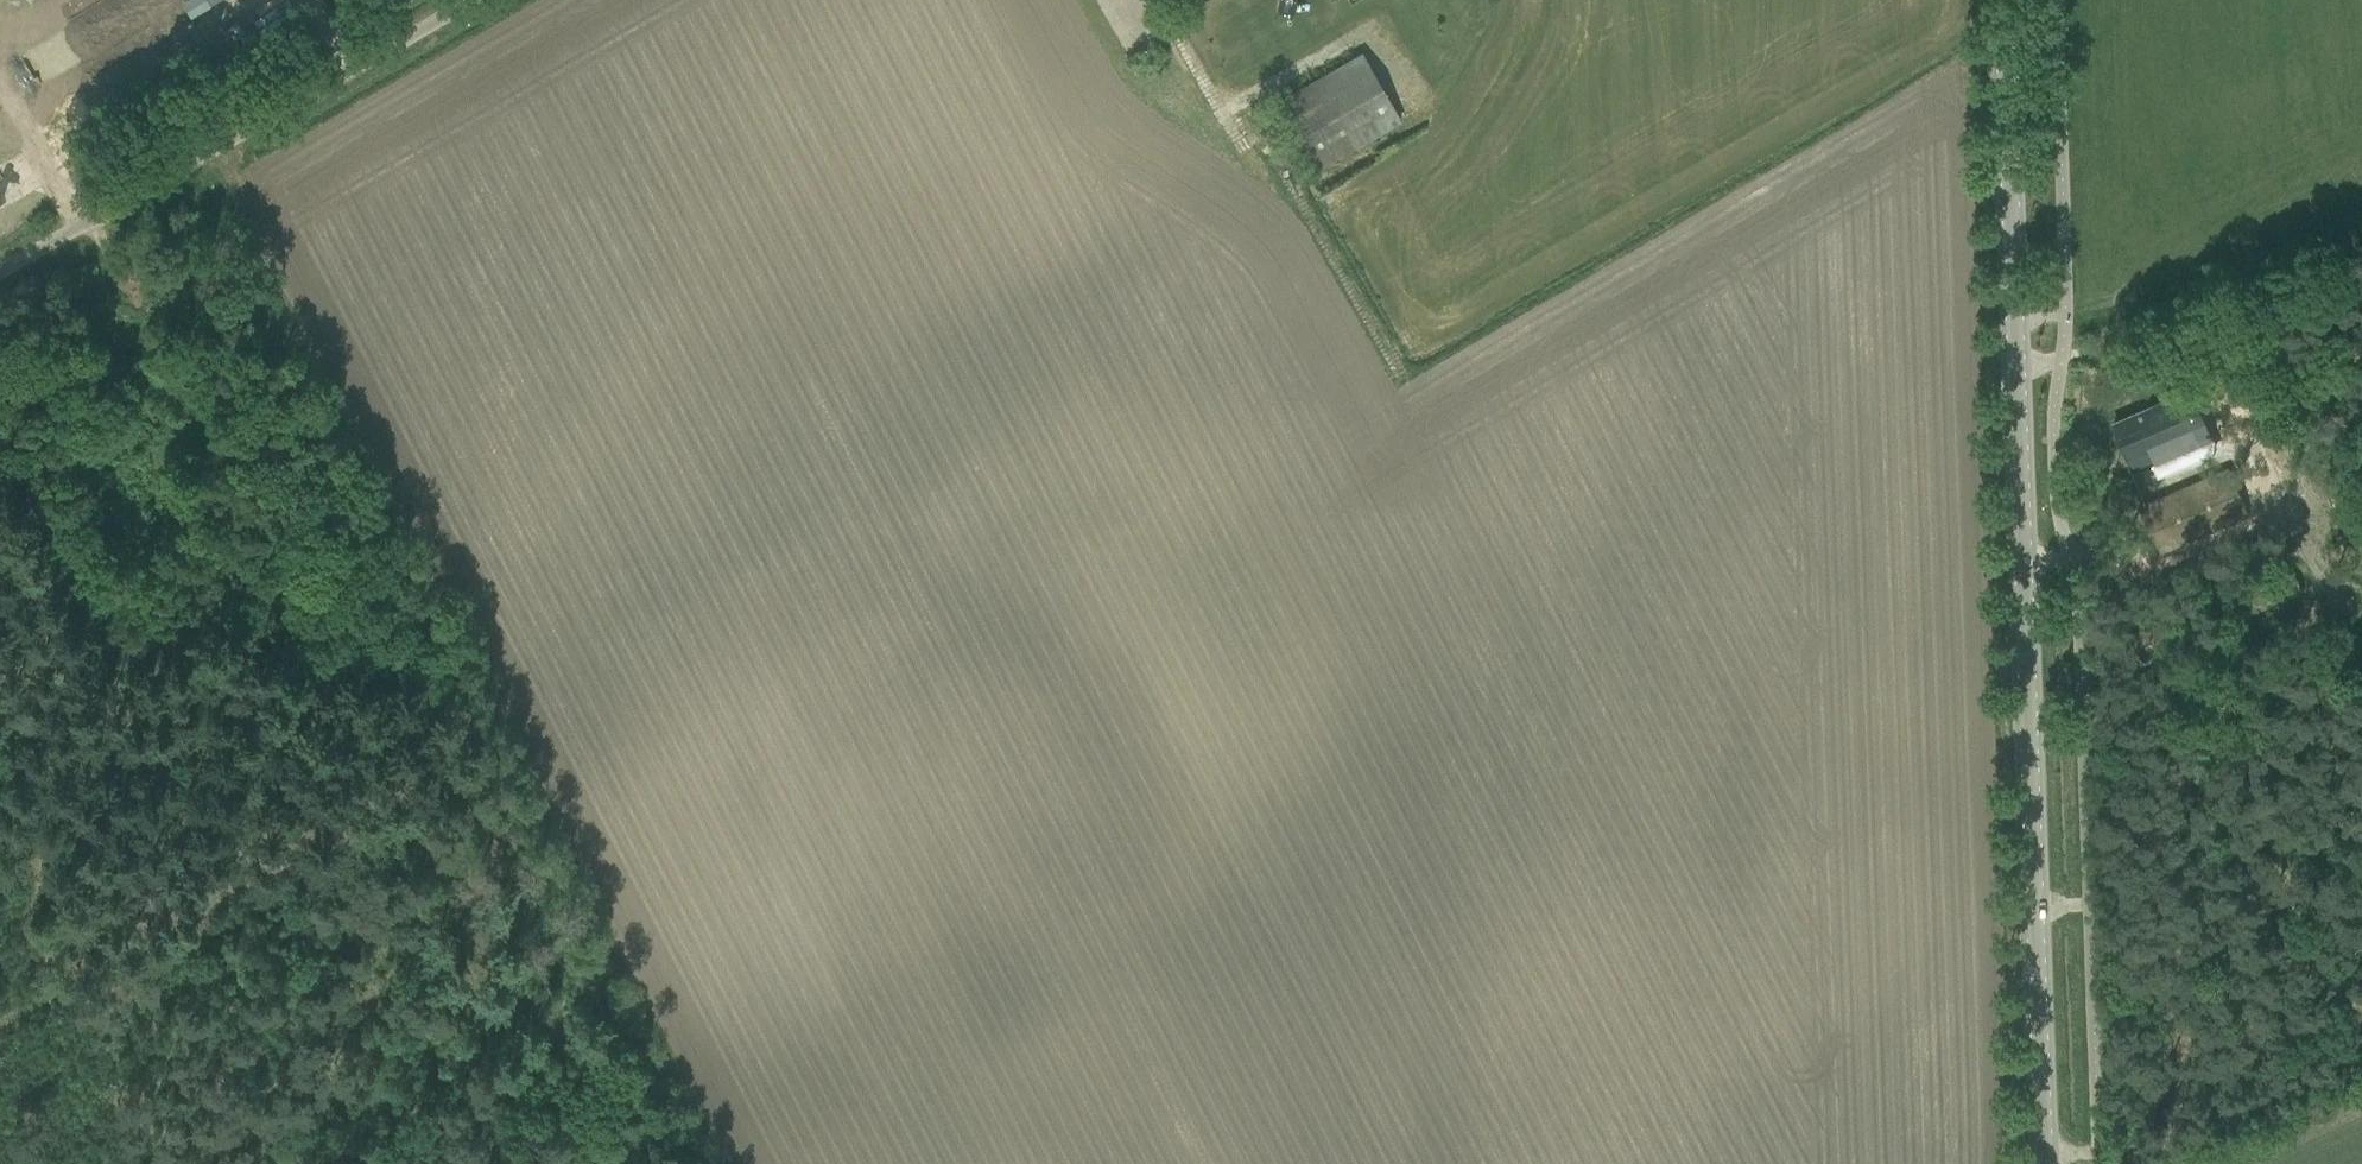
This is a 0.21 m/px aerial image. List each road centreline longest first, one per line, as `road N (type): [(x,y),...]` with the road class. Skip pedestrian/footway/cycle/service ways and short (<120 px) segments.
road 1 (tertiary): [(2044,1163),(2003,0)]
road 2 (unclassified): [(0,268),(469,0)]

